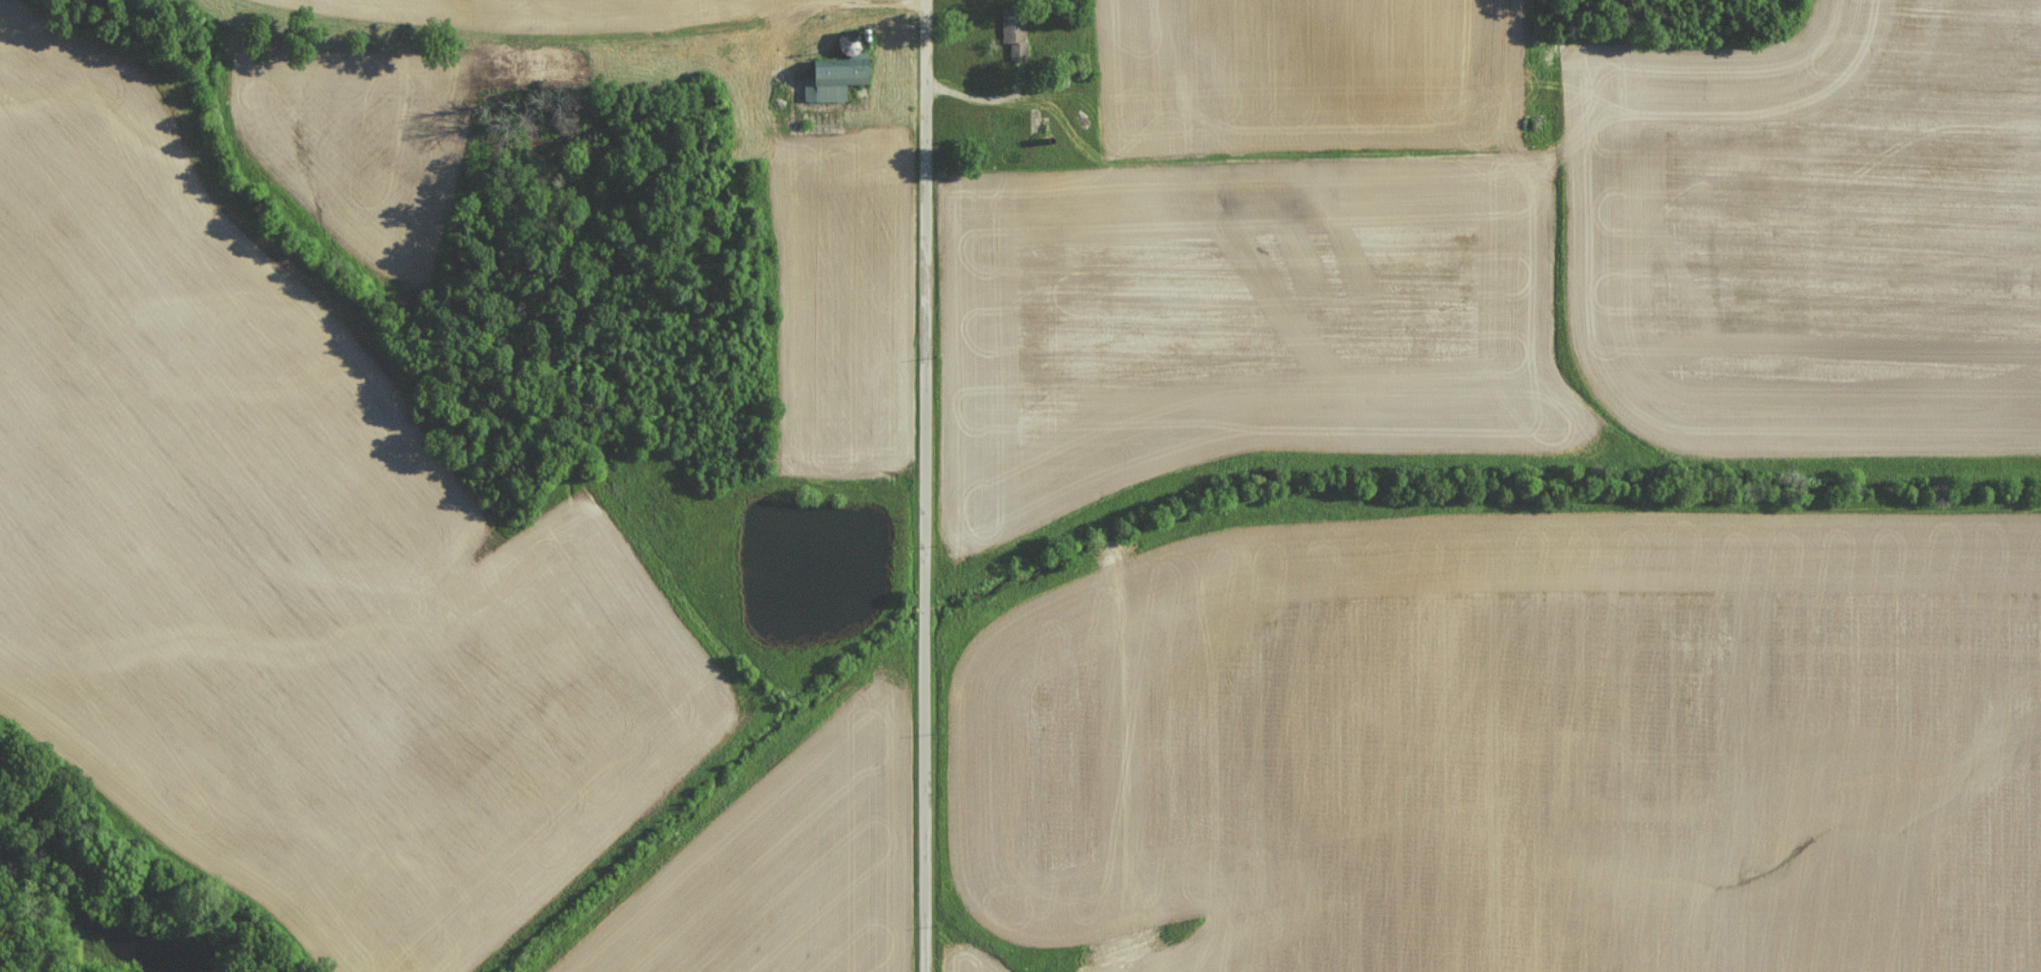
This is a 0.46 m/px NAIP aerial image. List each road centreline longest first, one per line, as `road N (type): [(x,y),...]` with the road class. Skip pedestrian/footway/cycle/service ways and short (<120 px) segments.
road 1 (residential): [(922,971),(929,0)]

